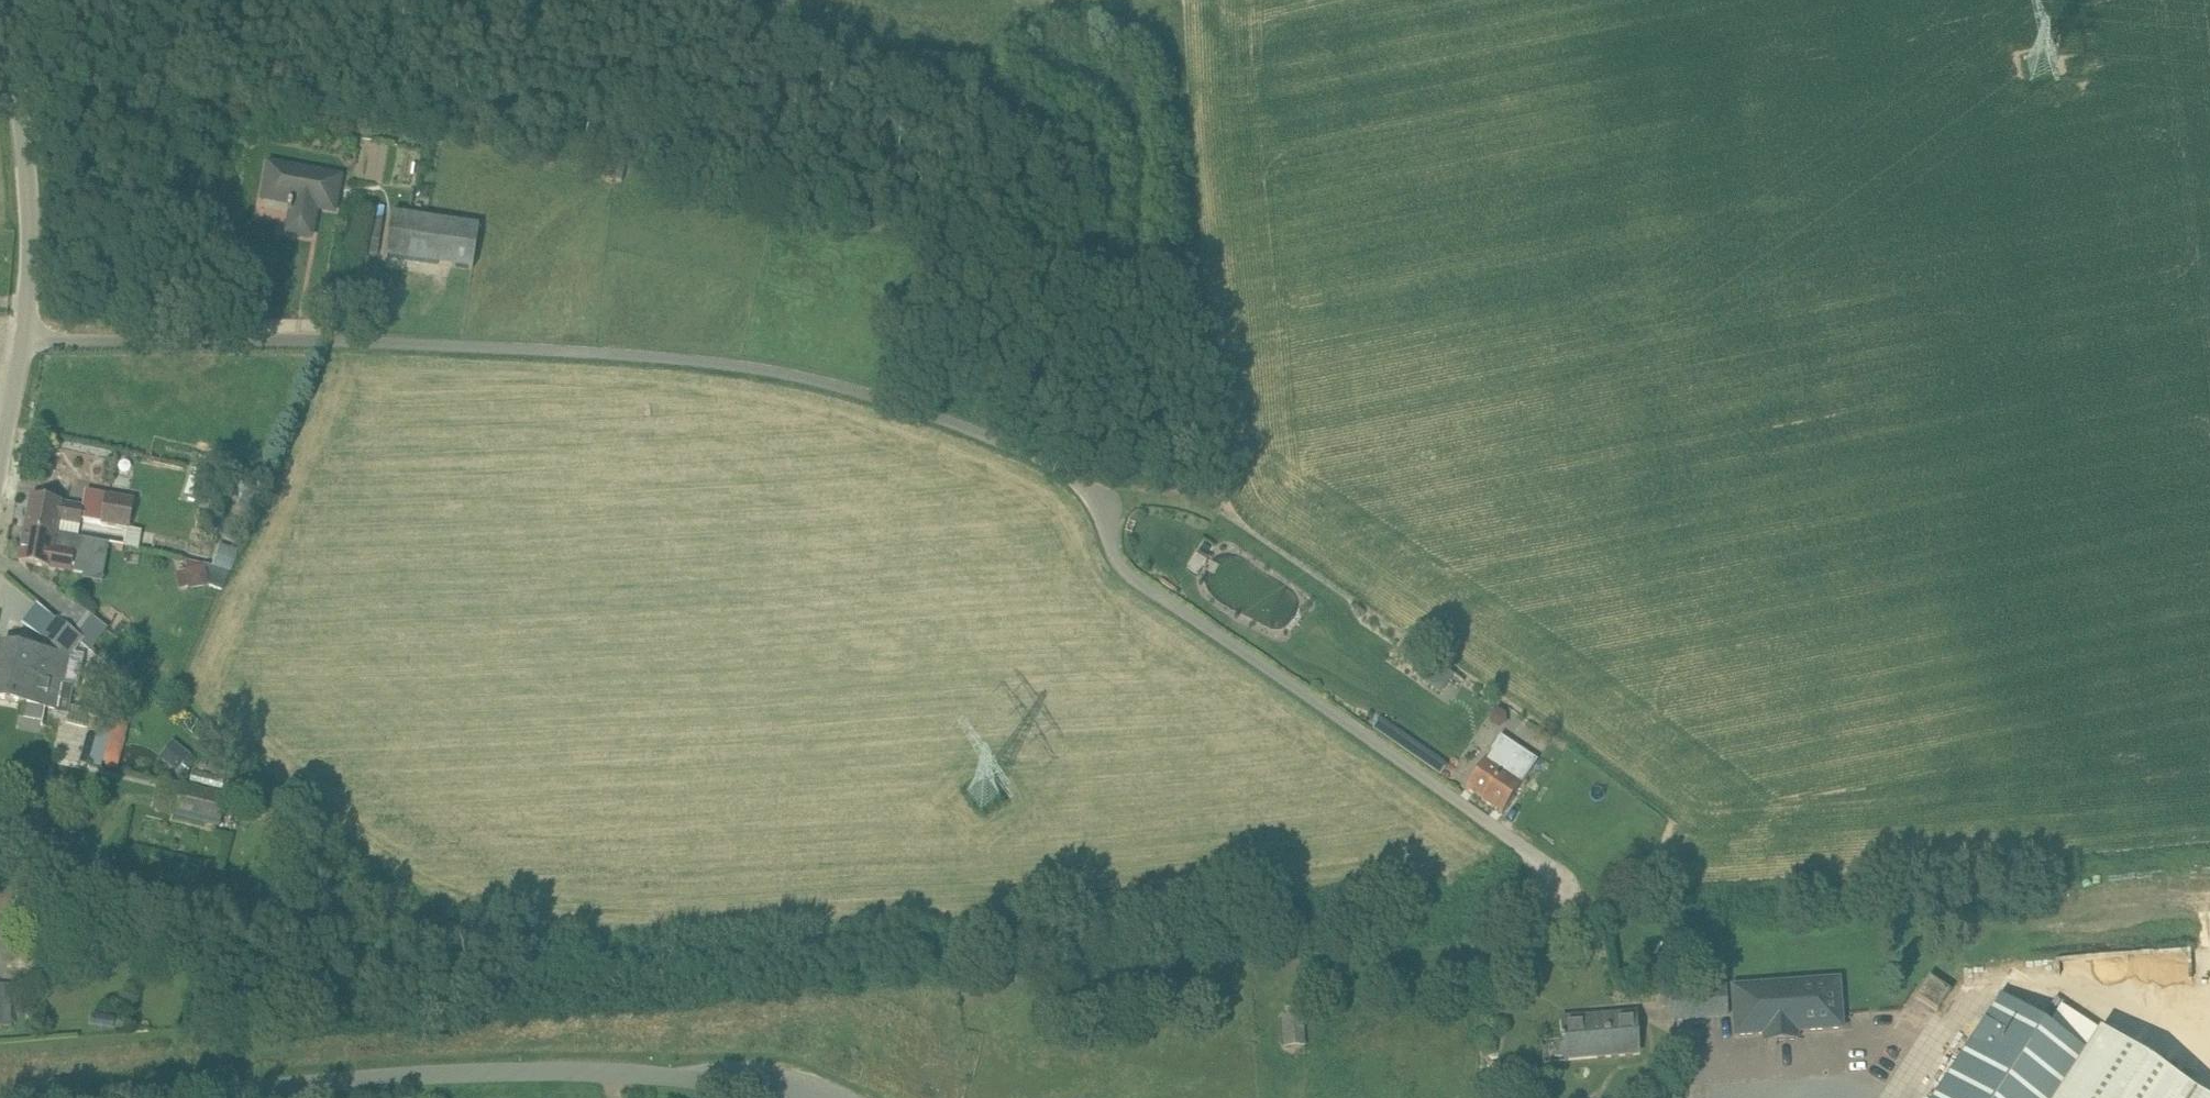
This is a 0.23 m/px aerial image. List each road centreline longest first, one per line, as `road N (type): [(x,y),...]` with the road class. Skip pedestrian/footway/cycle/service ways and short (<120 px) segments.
road 1 (unclassified): [(1575,893),(1163,594),(1114,547),(1098,494),(980,437),(821,394),(511,357),(32,350)]
road 2 (unclassified): [(791,1097),(560,1077),(219,1097)]
road 3 (unclassified): [(32,350),(36,163),(8,0)]
road 4 (unclassified): [(0,491),(32,350)]

